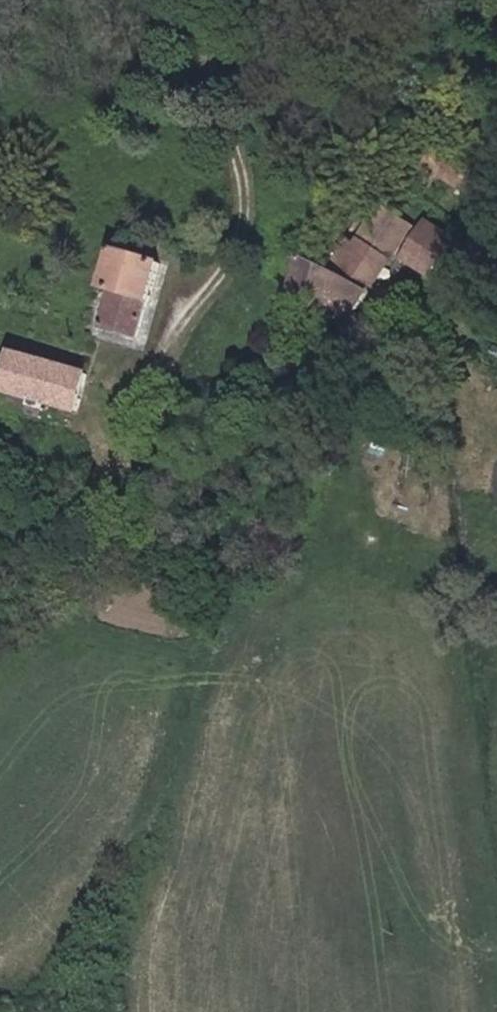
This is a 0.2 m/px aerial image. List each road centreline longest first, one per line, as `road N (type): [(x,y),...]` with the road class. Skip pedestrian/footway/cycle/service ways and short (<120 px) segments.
road 1 (unclassified): [(217,0),(214,48),(250,209),(238,267),(156,367)]

